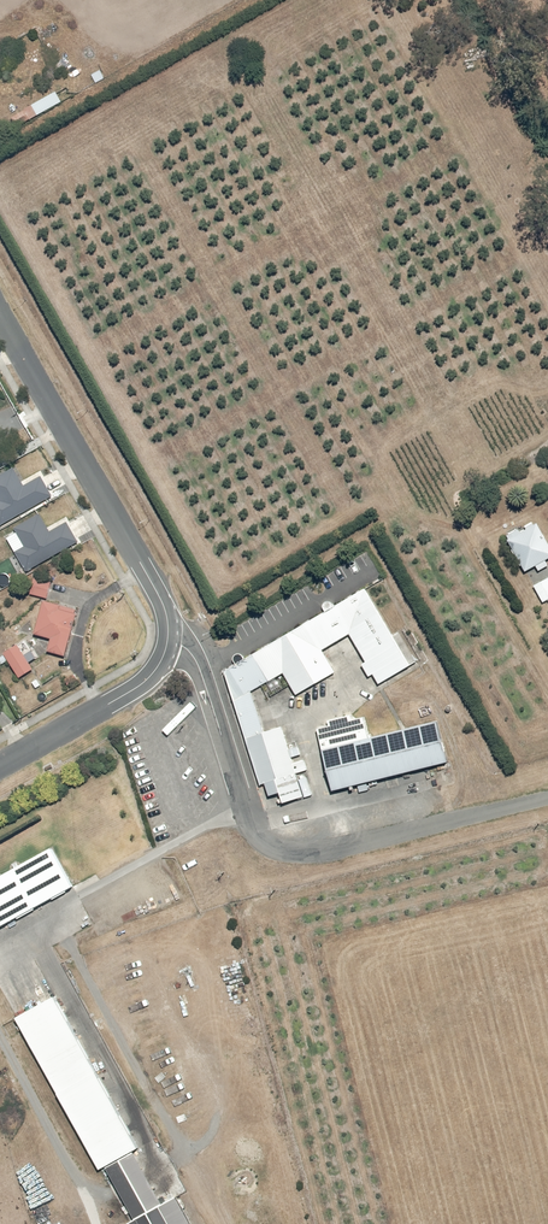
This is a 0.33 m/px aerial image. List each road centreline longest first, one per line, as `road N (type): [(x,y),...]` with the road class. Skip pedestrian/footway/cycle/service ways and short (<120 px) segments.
road 1 (unclassified): [(547,785),(310,845),(263,841),(234,815),(193,682),(167,644)]
road 2 (residential): [(167,644),(151,589),(0,331)]
road 3 (residential): [(0,764),(141,681),(167,644)]

